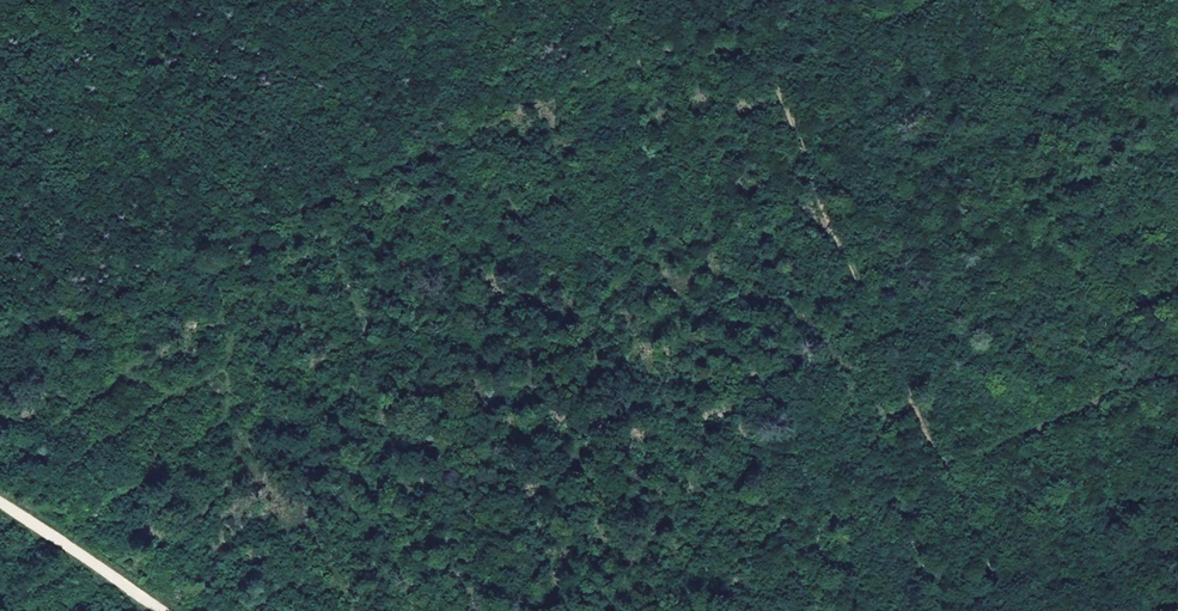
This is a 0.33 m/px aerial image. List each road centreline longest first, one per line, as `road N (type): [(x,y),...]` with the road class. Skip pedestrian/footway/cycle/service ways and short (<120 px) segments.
road 1 (track): [(162,610),(0,503)]

